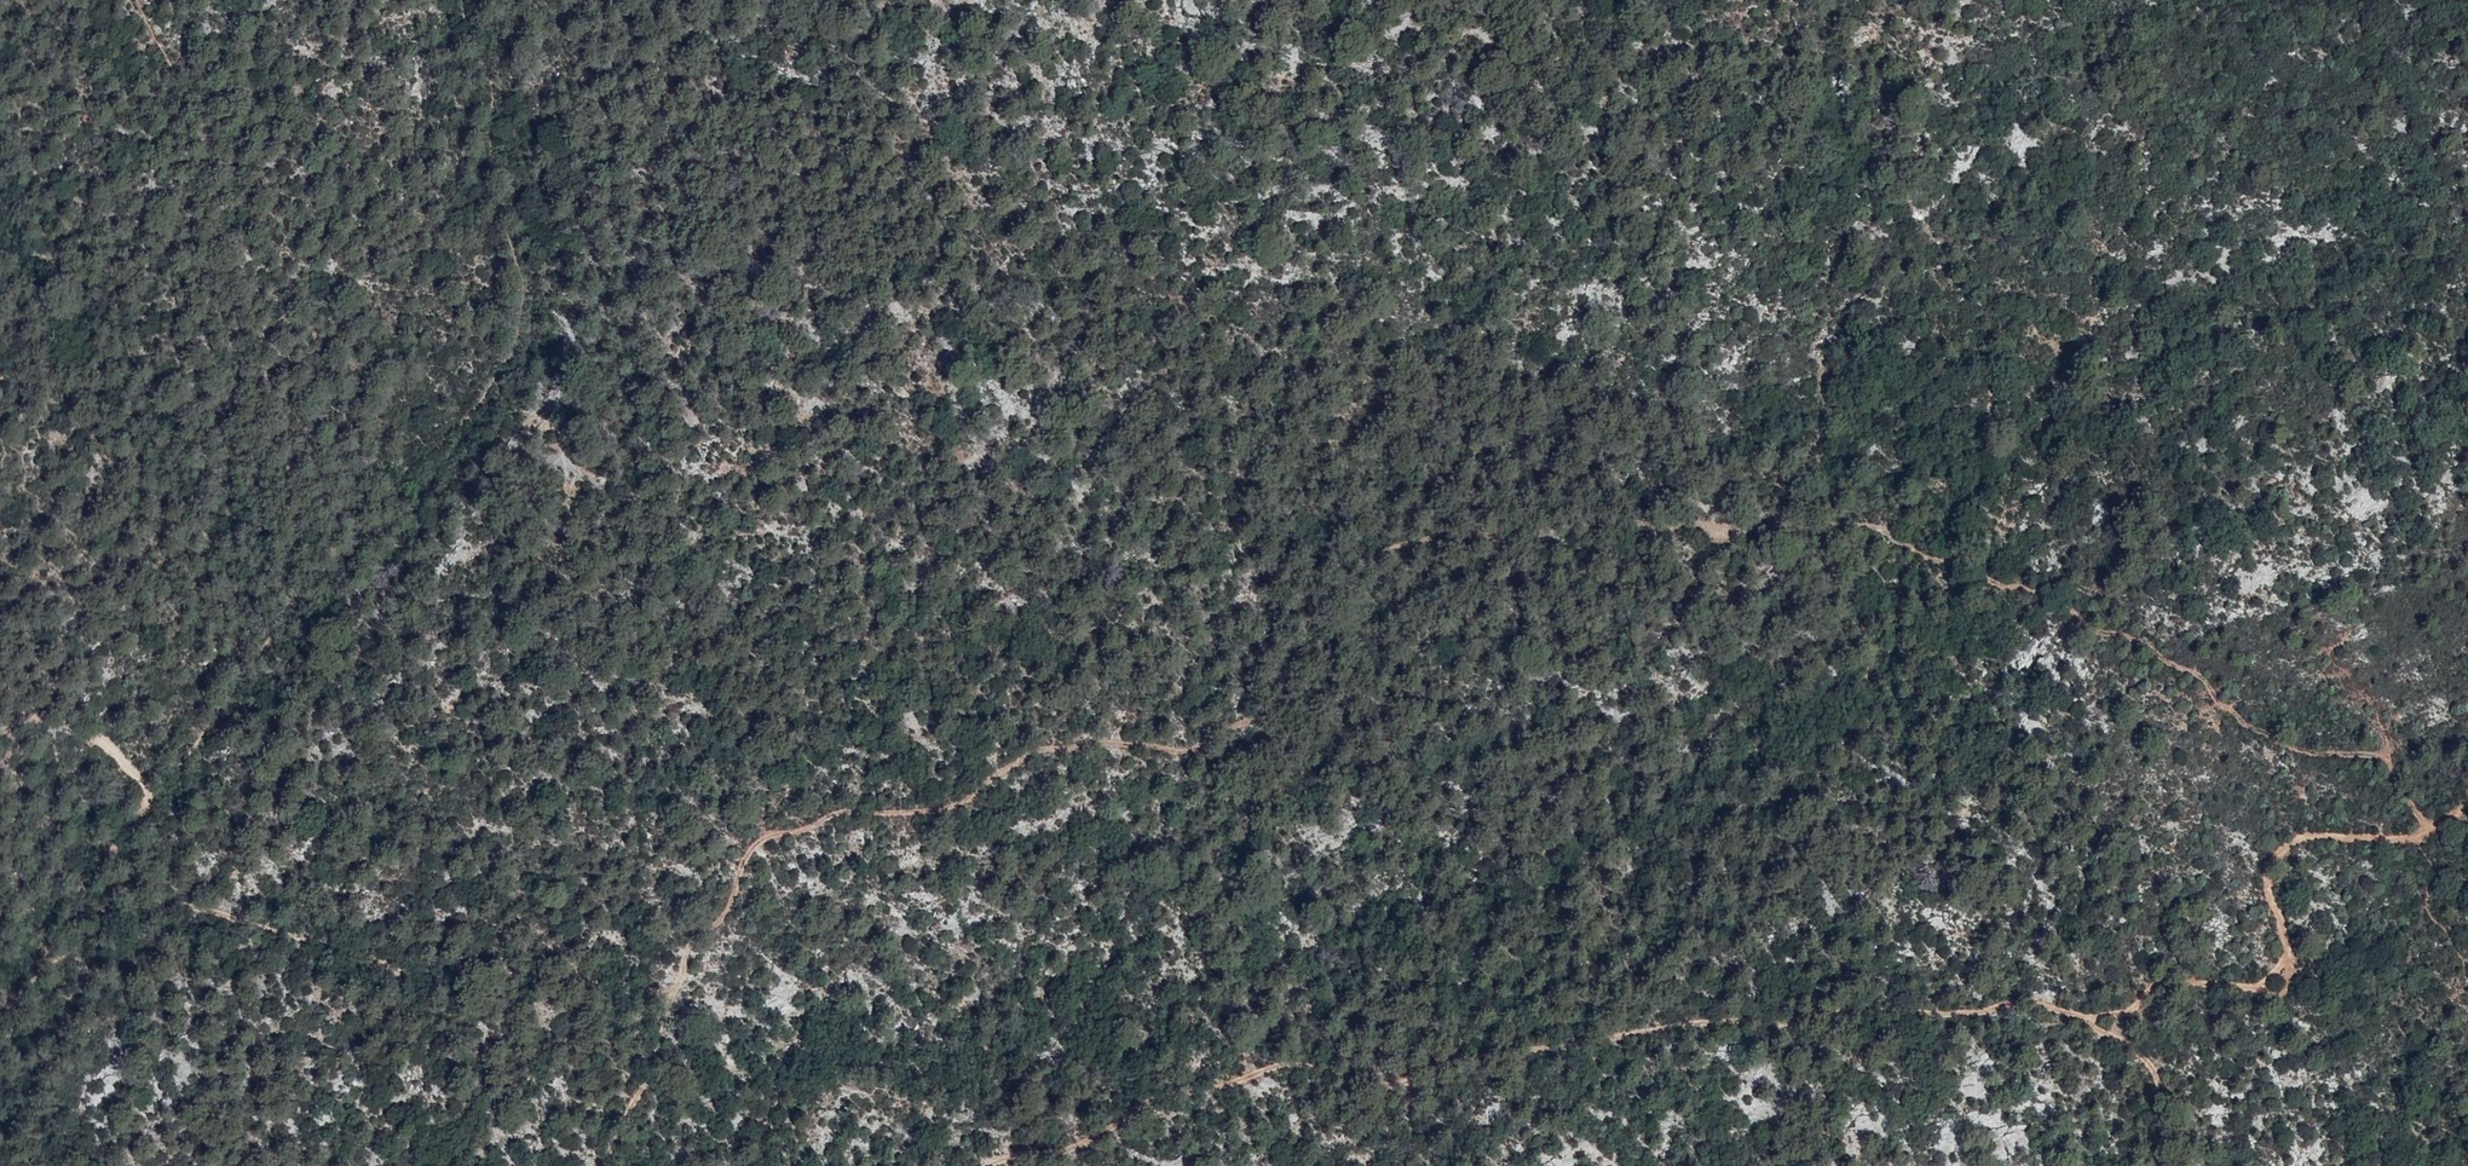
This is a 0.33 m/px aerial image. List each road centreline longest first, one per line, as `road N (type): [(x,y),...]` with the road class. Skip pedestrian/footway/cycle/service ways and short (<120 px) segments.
road 1 (track): [(2467,793),(2424,827),(2297,858),(2277,897),(2281,947),(2258,986),(2154,983),(2126,1012),(2092,1016),(2023,1002),(1840,1012),(1495,1055),(1404,1076),(1272,1066),(1171,1094),(1095,1136),(990,1165)]

